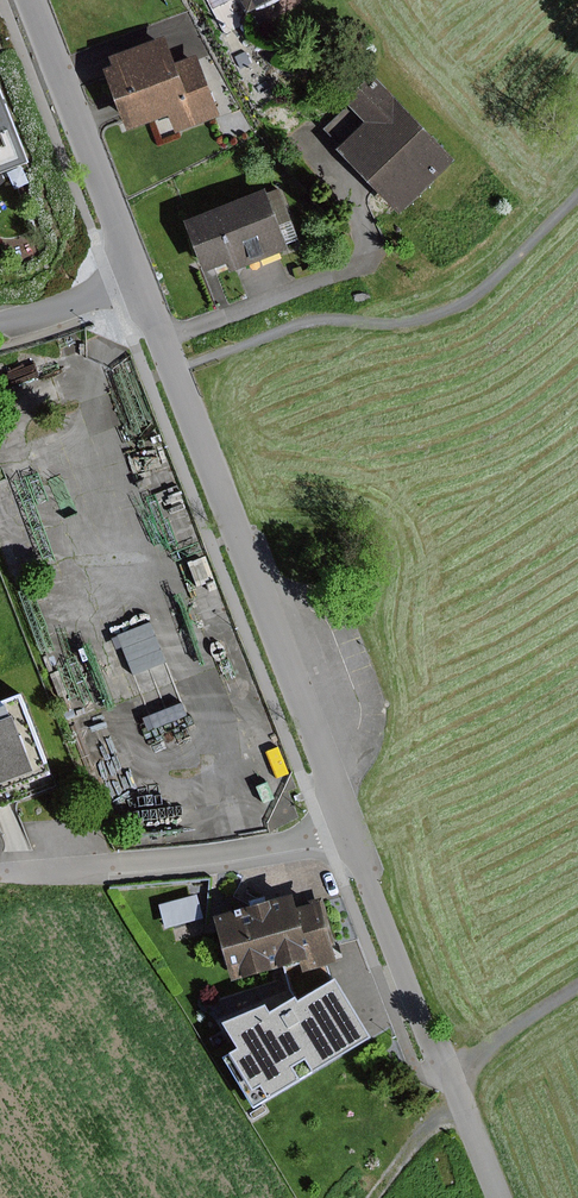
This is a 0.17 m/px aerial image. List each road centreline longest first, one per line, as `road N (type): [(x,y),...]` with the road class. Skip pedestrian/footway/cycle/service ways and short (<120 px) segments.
road 1 (unclassified): [(346,833),(139,275)]
road 2 (track): [(577,197),(463,313),(286,330),(179,373)]
road 3 (residential): [(346,833),(502,1197)]
road 4 (residential): [(0,863),(47,875),(138,872),(346,833)]
road 5 (unclassified): [(139,275),(33,0)]
road 6 (track): [(577,991),(452,1070)]
road 7 (residential): [(139,275),(0,320)]

